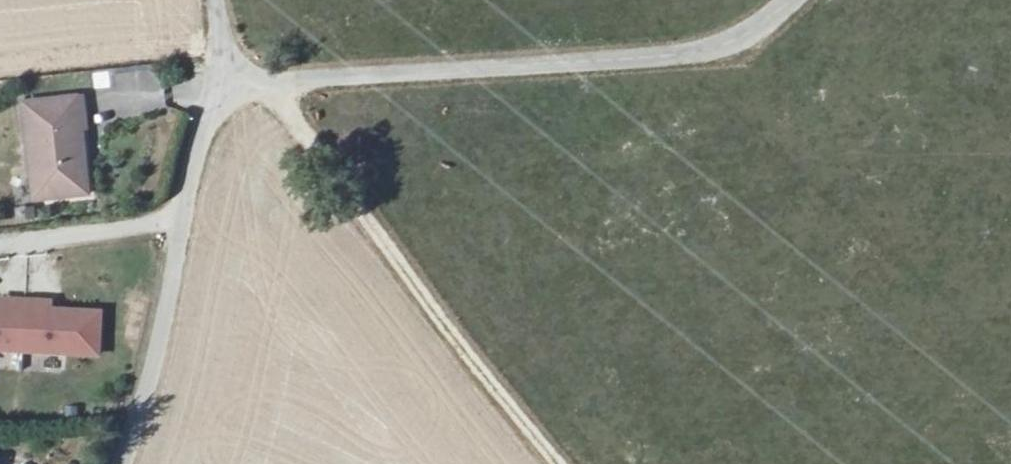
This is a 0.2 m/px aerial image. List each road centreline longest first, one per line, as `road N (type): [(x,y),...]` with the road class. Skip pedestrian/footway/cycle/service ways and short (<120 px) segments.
road 1 (unclassified): [(225,78),(658,59),(728,45),(791,0)]
road 2 (track): [(264,81),(558,463)]
road 3 (unclassified): [(120,463),(160,344),(208,118),(225,78)]

